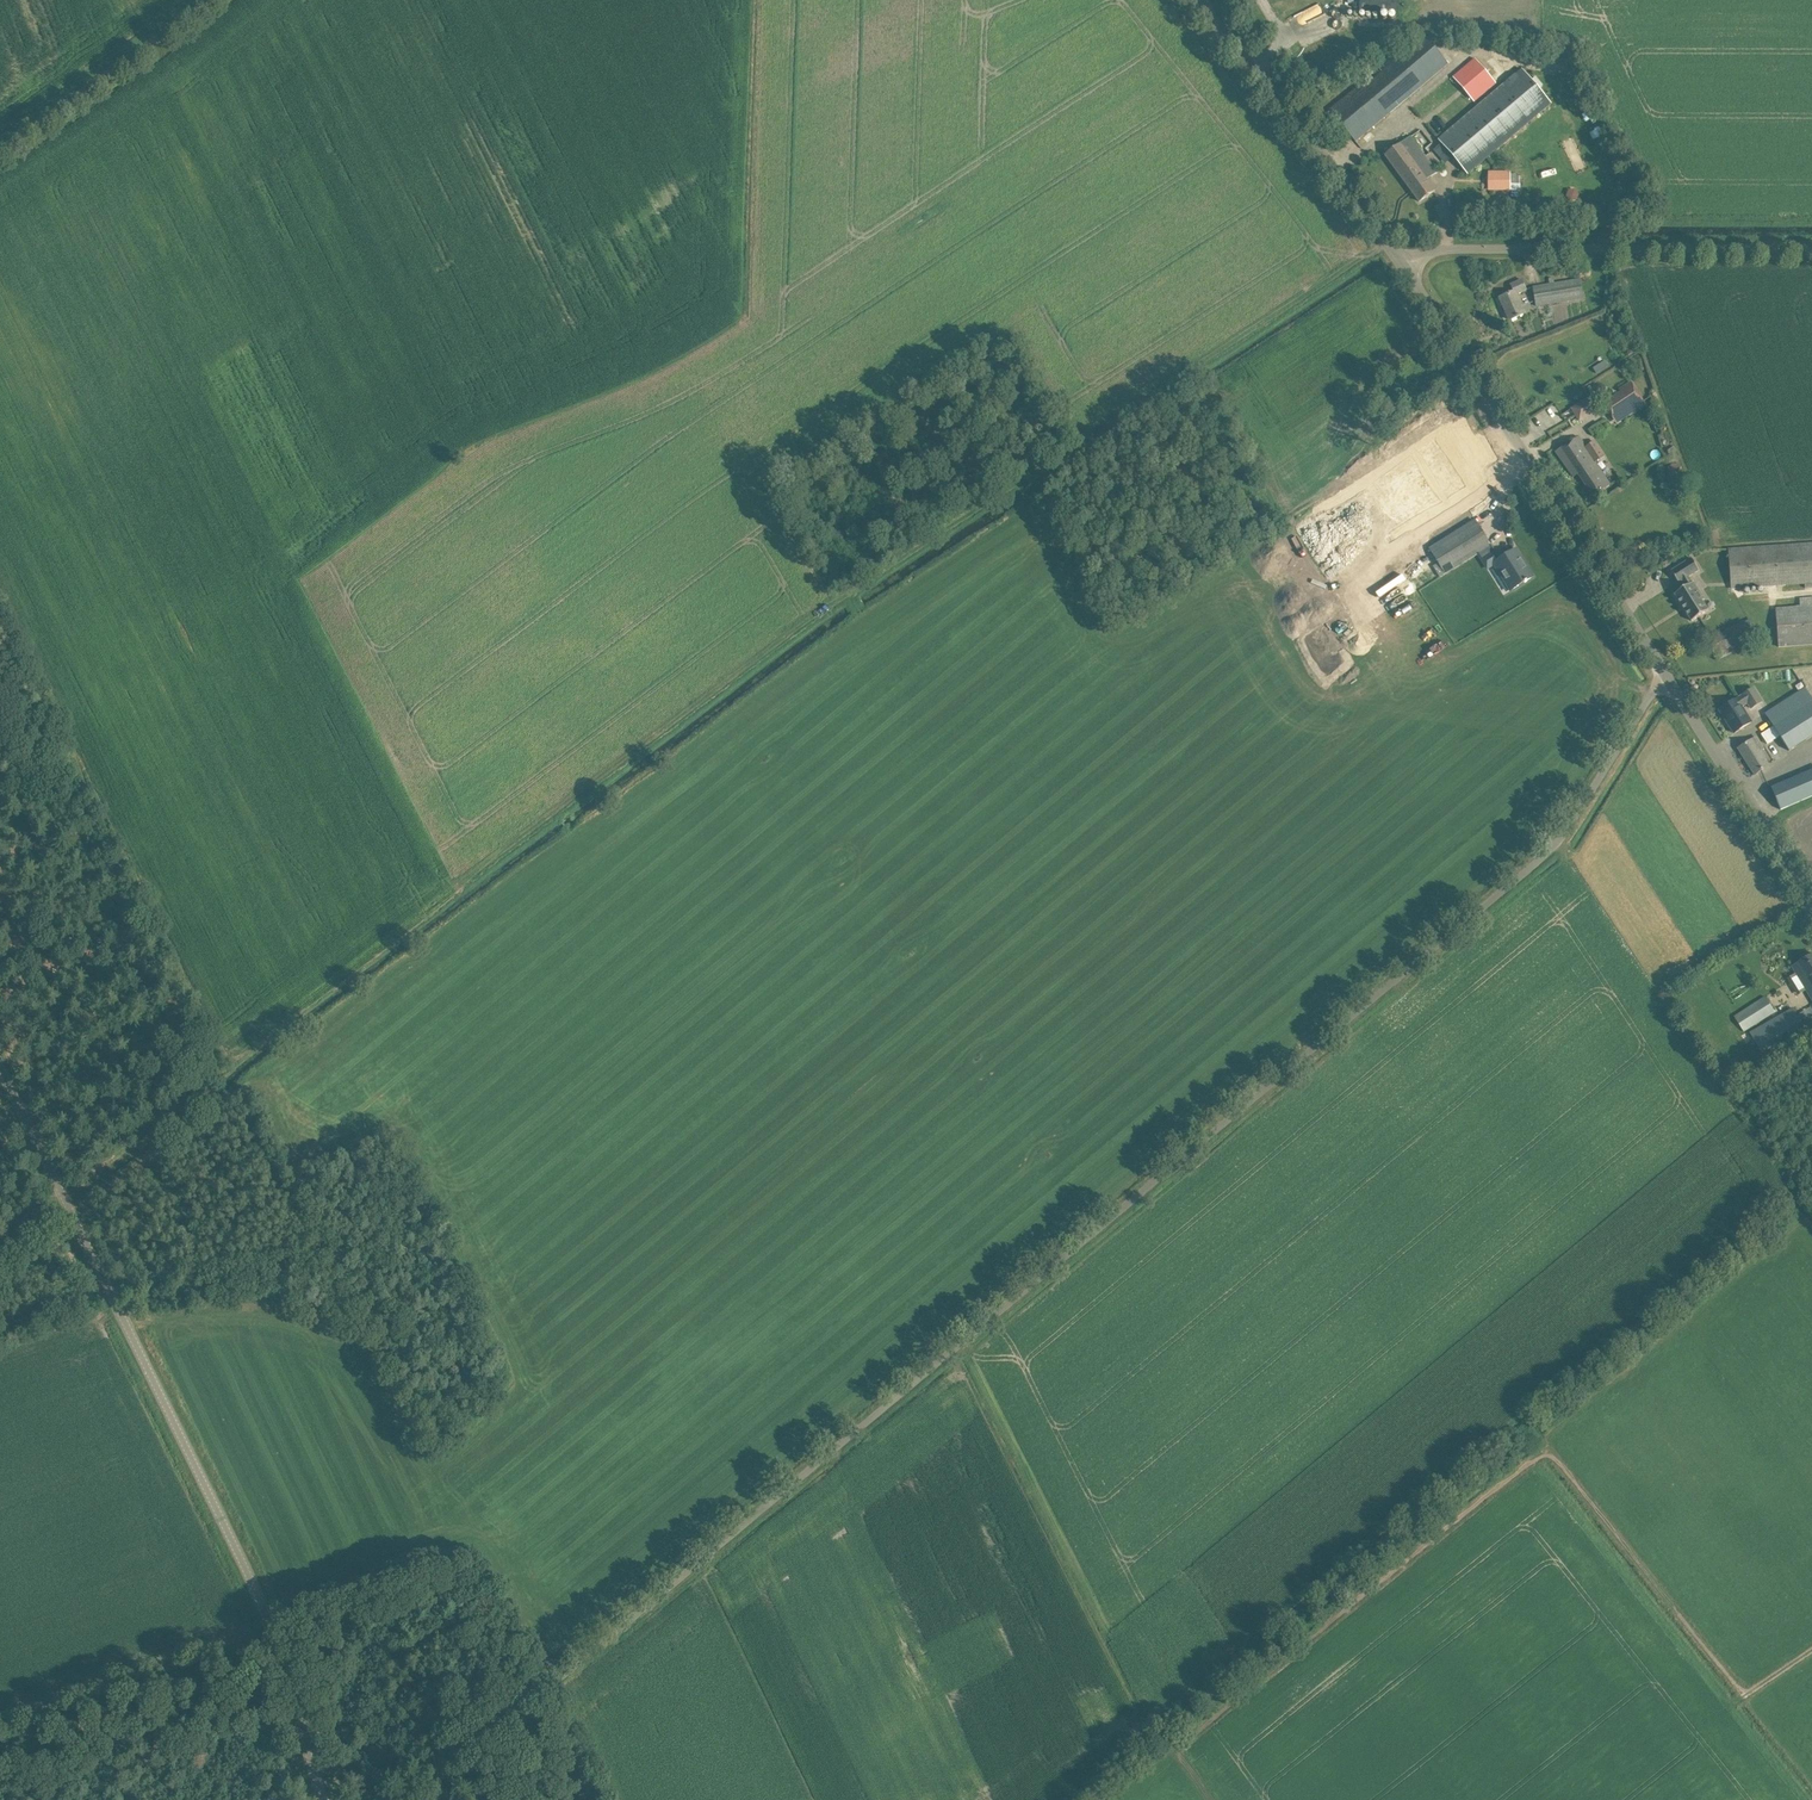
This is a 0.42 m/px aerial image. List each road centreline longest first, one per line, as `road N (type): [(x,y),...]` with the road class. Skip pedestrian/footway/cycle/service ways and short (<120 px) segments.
road 1 (unclassified): [(394,1799),(599,1646),(1541,858),(1573,823),(1666,676)]
road 2 (unclassified): [(318,1799),(280,1637),(257,1582),(0,1068)]
road 3 (unclassified): [(1666,676),(1514,407),(1421,299),(1404,257)]
road 4 (track): [(1811,1652),(1747,1695),(1738,1692),(1523,1413)]
road 5 (unclassified): [(1404,257),(1811,250)]
road 6 (unclassified): [(1404,257),(1204,0)]
road 7 (track): [(1300,1647),(1549,1447)]
road 8 (unclassified): [(1811,904),(1666,676)]
road 9 (unclassified): [(0,148),(203,0)]
road 10 (track): [(72,1216),(254,1074)]

